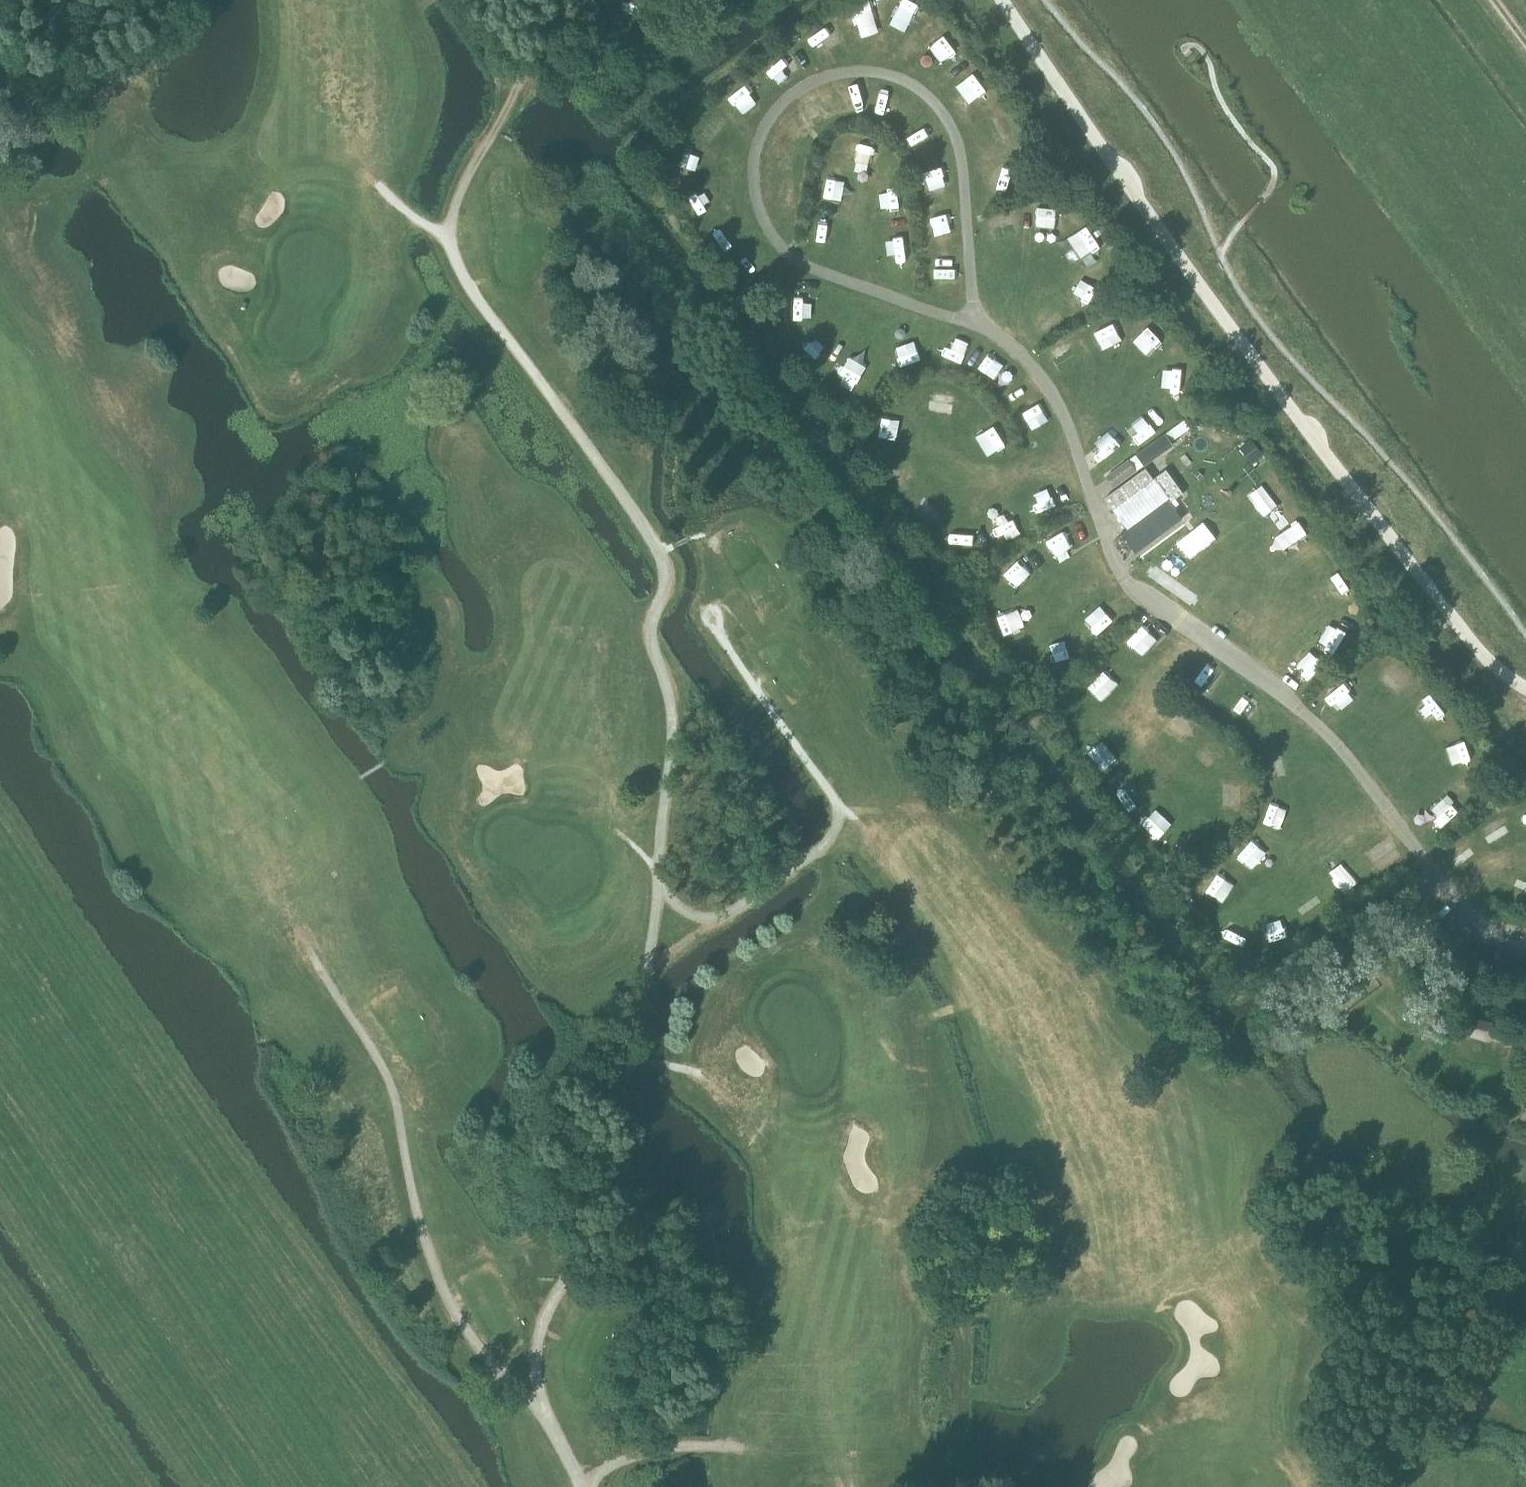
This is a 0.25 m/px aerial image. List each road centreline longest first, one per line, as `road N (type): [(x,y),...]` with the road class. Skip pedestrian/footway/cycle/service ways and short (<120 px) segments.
road 1 (unclassified): [(1525,689),(1472,646),(1127,187),(1003,0)]
road 2 (track): [(648,969),(810,856),(839,826),(842,795),(706,596),(675,575)]
road 3 (track): [(551,1416),(465,1320),(425,1220)]

